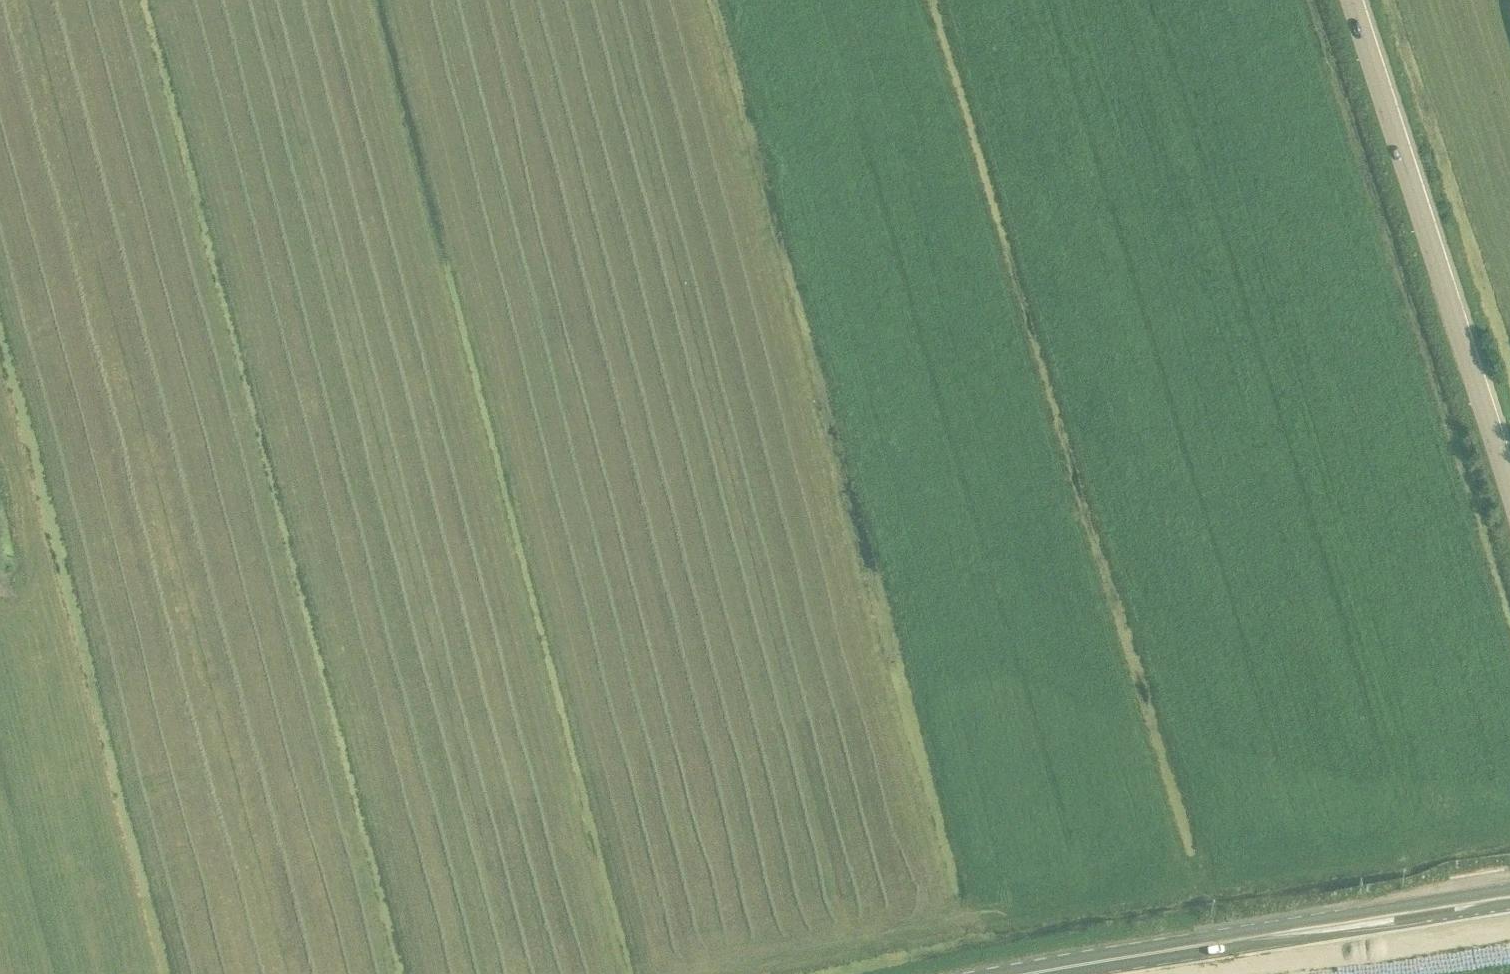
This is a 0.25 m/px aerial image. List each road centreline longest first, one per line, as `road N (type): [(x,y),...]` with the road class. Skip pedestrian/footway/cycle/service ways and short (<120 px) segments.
road 1 (unclassified): [(1509,485),(1353,0)]
road 2 (primary): [(1509,891),(1140,948),(1060,970)]
road 3 (primary): [(1060,970),(1285,961),(1509,929)]
road 4 (track): [(624,846),(663,973)]
road 5 (unclassified): [(1380,973),(1509,954)]

